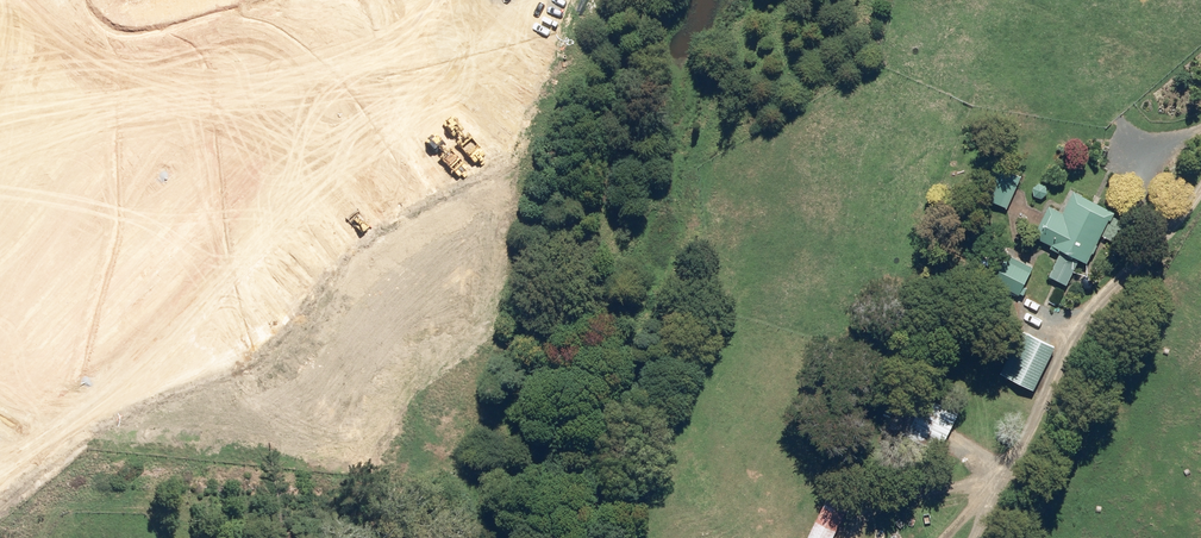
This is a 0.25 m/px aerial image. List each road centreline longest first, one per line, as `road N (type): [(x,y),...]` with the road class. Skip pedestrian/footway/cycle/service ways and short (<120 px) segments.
road 1 (unknown): [(398,0),(0,379)]

